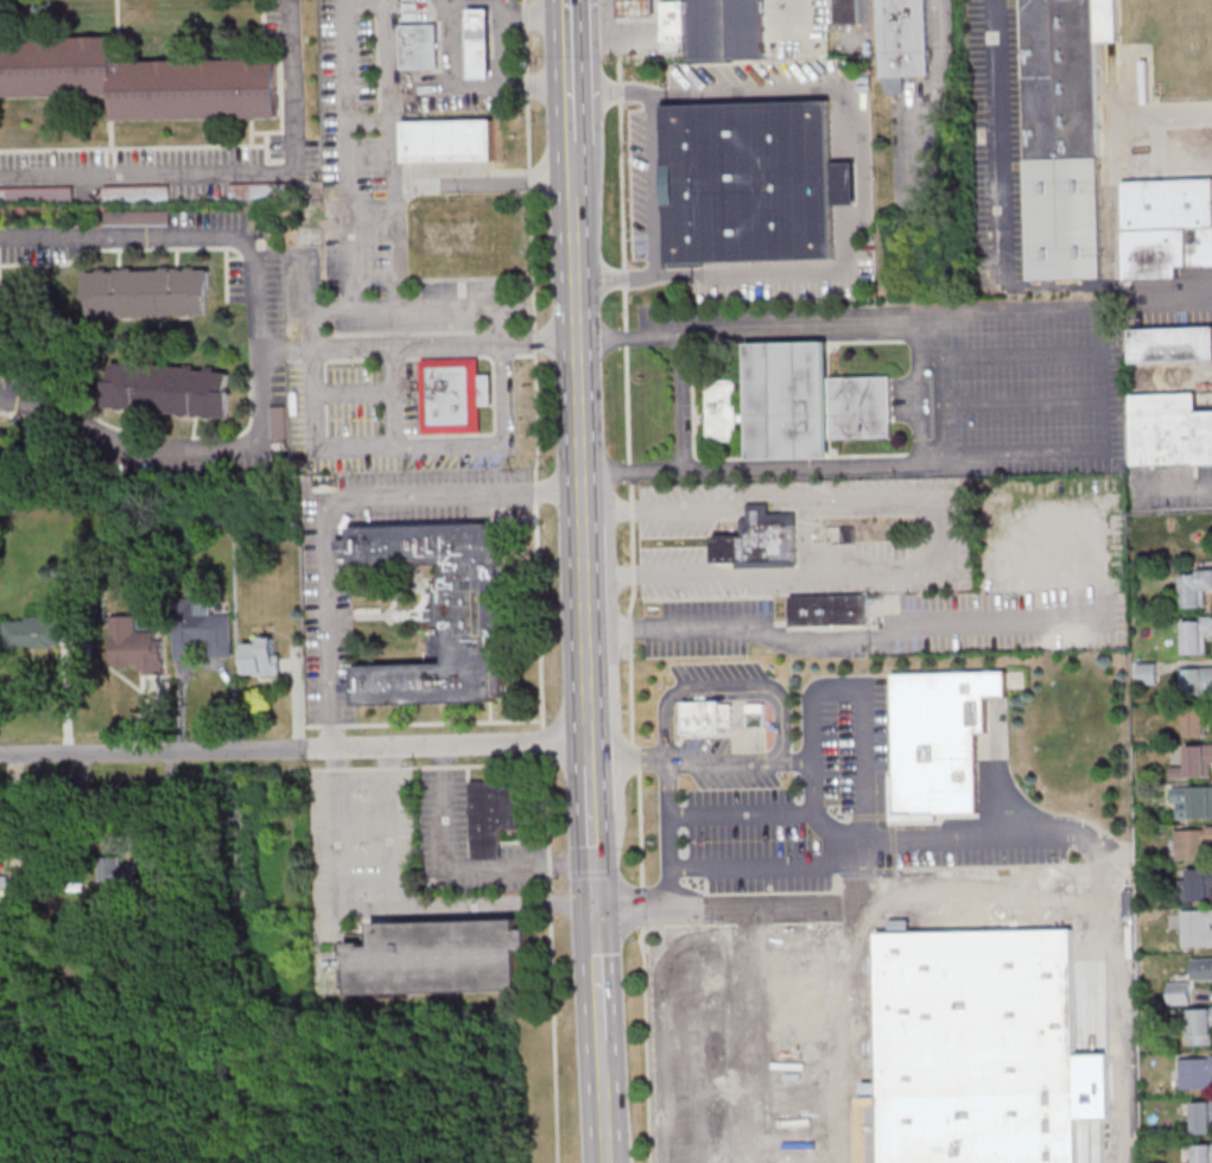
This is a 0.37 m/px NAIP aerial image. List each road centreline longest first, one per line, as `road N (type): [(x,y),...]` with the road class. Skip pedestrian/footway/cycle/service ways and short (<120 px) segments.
road 1 (residential): [(590,742),(0,755)]
road 2 (secondary): [(584,525),(575,201)]
road 3 (secondary): [(590,722),(584,525)]
road 4 (secondary): [(572,141),(568,0)]
road 5 (secondary): [(601,1037),(596,908)]

